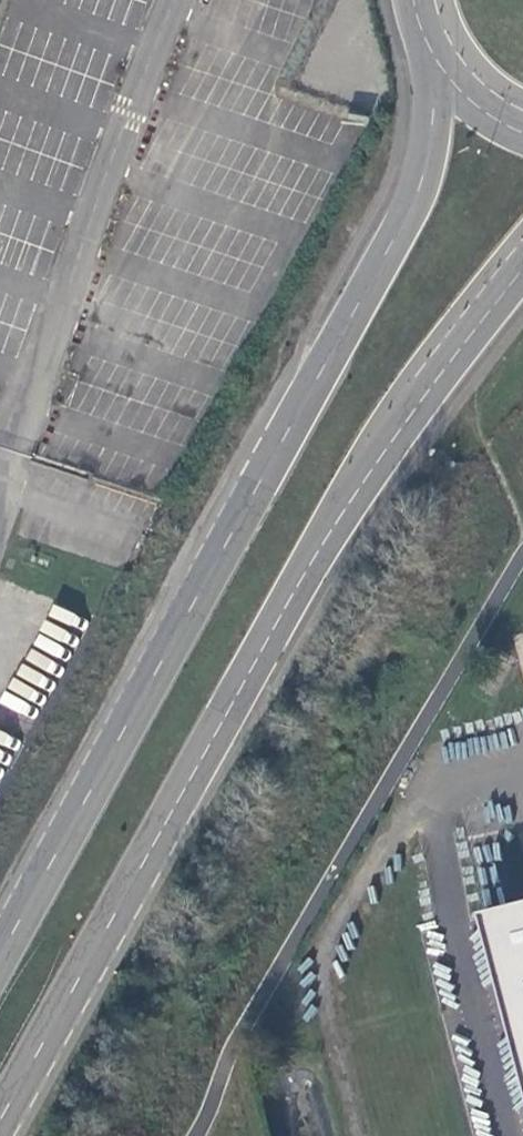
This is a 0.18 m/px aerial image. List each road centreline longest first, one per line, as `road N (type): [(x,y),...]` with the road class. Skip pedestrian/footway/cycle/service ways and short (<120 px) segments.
road 1 (primary): [(0,1131),(298,587),(522,256)]
road 2 (primary): [(434,54),(428,171),(0,965)]
road 3 (primary): [(434,54),(458,89),(522,134)]

